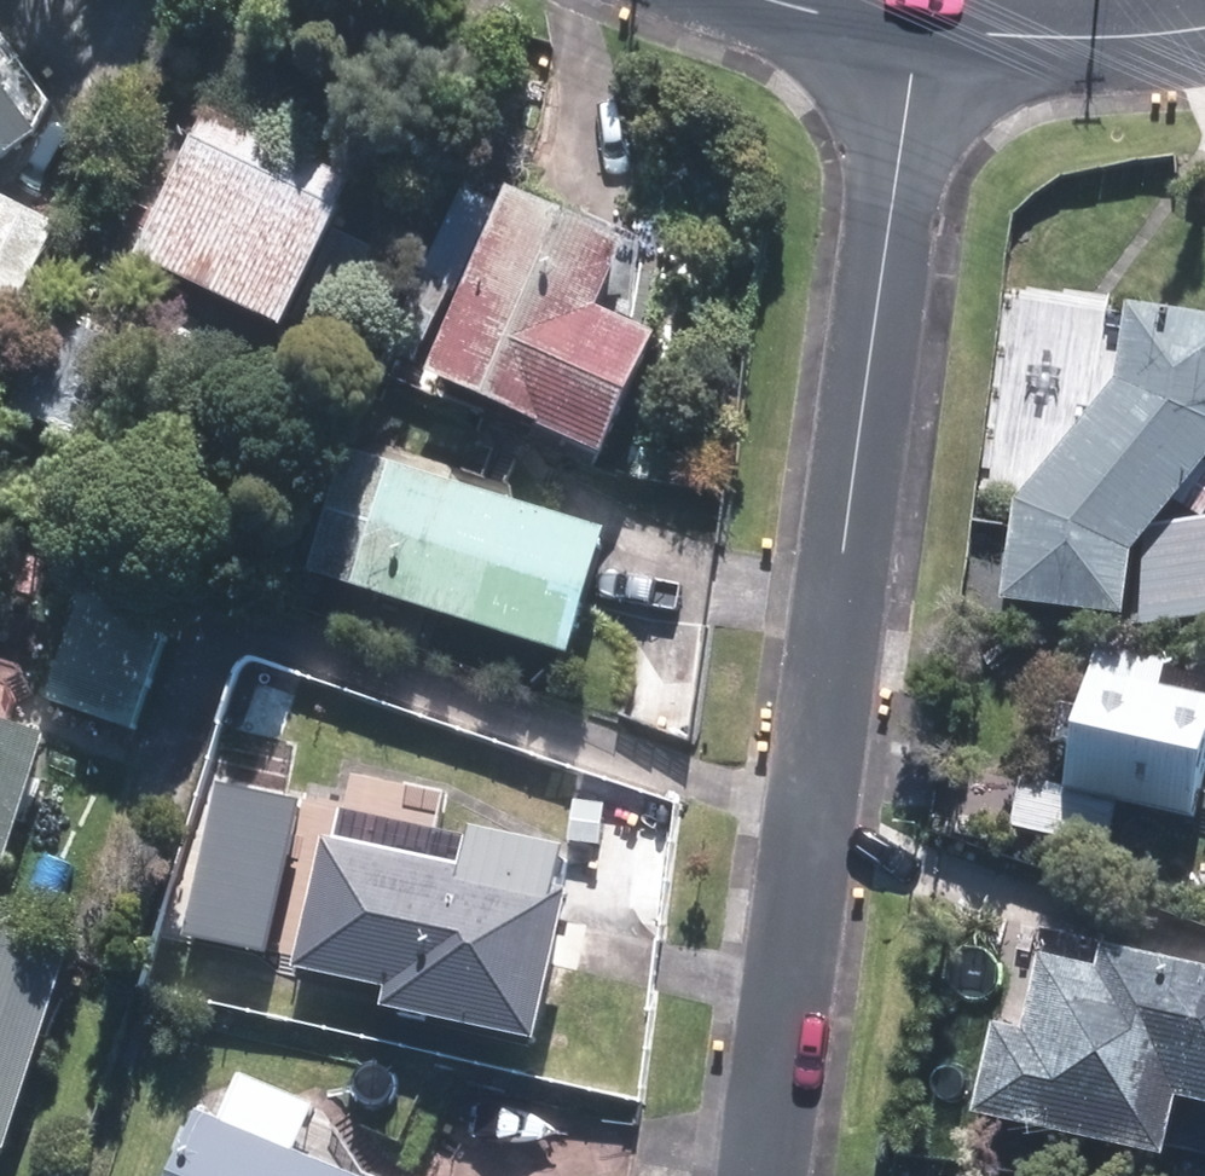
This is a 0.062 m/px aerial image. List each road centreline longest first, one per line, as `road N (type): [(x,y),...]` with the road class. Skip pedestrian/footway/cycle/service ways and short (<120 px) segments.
road 1 (residential): [(749,1175),(918,34)]
road 2 (residential): [(1204,26),(1108,37),(918,34)]
road 3 (residential): [(918,34),(773,0)]

